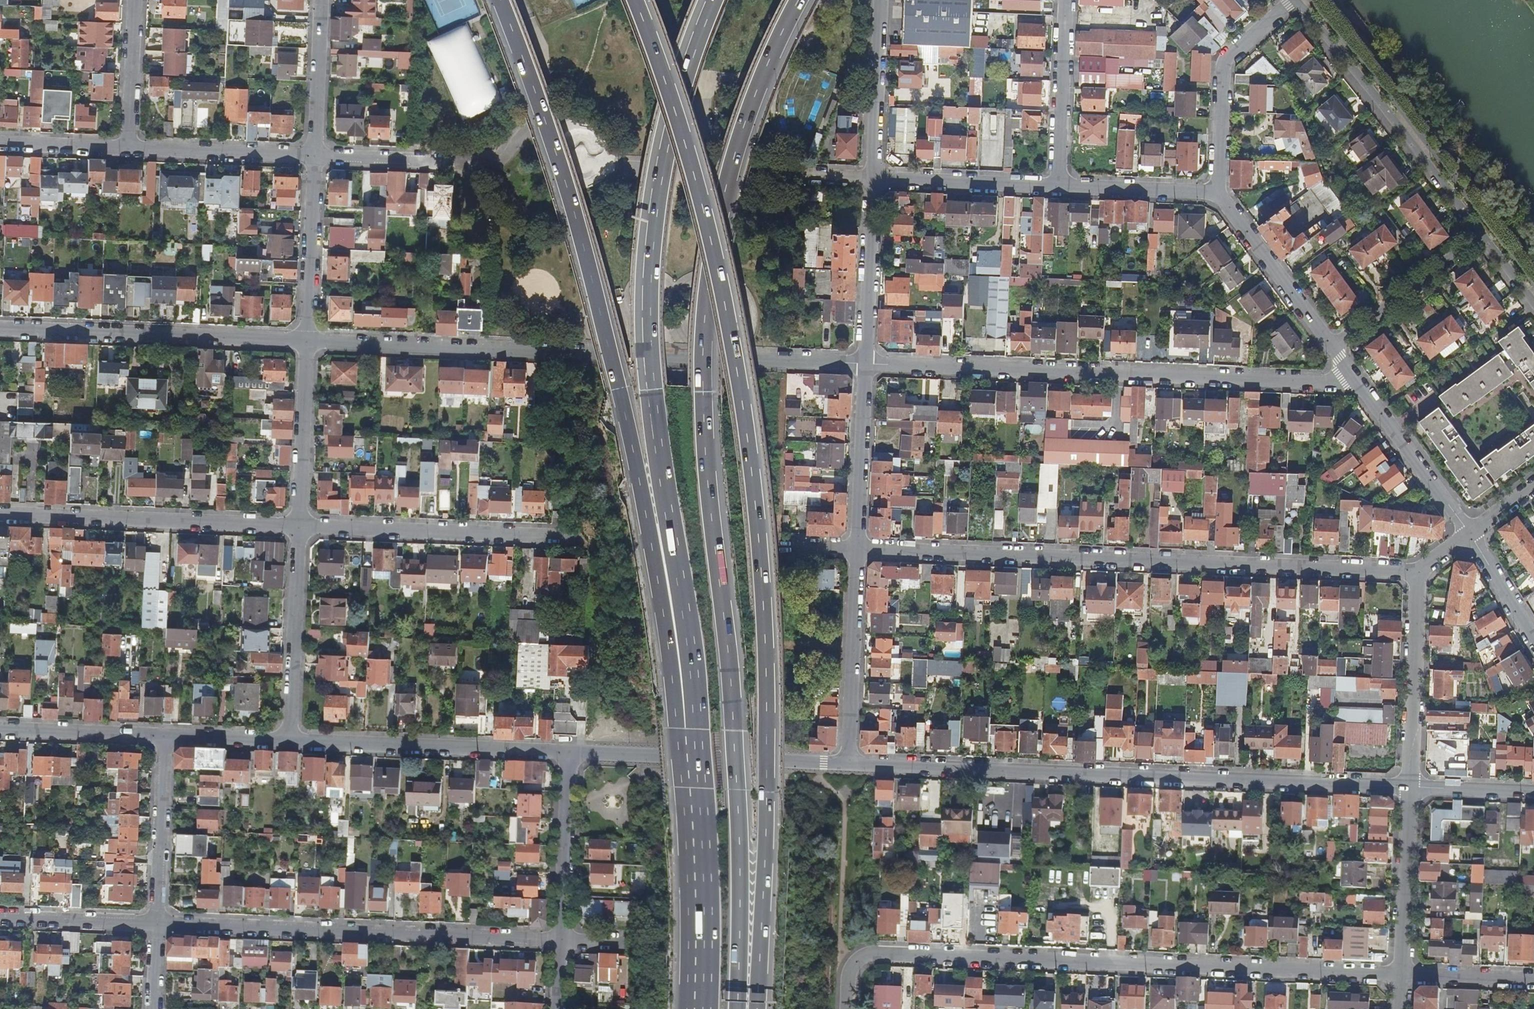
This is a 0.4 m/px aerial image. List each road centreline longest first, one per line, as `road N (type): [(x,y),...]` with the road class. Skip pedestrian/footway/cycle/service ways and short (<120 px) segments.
road 1 (motorway): [(737,1008),(737,790),(709,481),(708,301),(725,192),(769,60),(799,0)]
road 2 (motorway): [(755,1008),(765,656),(745,398),(706,192),(641,0)]
road 3 (motorway): [(502,0),(563,168),(611,349),(686,727)]
road 4 (motorway): [(716,0),(690,64),(663,180),(650,301),(651,389),(690,631),(686,727)]
road 5 (residential): [(1401,976),(866,954),(842,975),(842,1008)]
road 6 (residential): [(858,548),(1418,572)]
road 7 (residential): [(850,765),(1410,788)]
road 8 (residential): [(307,341),(867,363)]
road 9 (residential): [(867,363),(1358,383)]
road 10 (residential): [(156,924),(559,941)]
road 11 (residential): [(1305,0),(1533,295)]
road 12 (residential): [(0,328),(307,341)]
road 13 (residential): [(0,514),(299,527)]
road 14 (residential): [(567,753),(850,765)]
road 15 (motorway): [(686,727),(698,854),(698,1008)]
road 16 (residential): [(288,741),(567,753)]
road 17 (residential): [(299,527),(561,536)]
road 18 (residential): [(1295,0),(1221,71),(1215,193)]
road 19 (residential): [(858,548),(850,765)]
road 20 (residential): [(1418,572),(1410,788)]
road 21 (residential): [(299,527),(288,741)]
road 22 (residential): [(1215,193),(1332,346)]
road 23 (residential): [(1410,788),(1401,976)]
road 24 (residential): [(567,753),(559,941)]
road 25 (residential): [(156,924),(163,736)]
road 26 (residential): [(1358,383),(1470,534)]
road 27 (residential): [(1056,187),(1066,0)]
road 28 (residential): [(307,341),(299,527)]
road 29 (residential): [(130,151),(316,156)]
road 30 (residential): [(867,363),(858,548)]
road 31 (residential): [(316,156),(307,341)]
road 32 (residential): [(871,180),(1056,187)]
road 33 (residential): [(871,180),(867,363)]
road 34 (residential): [(878,0),(871,180)]
road 35 (residential): [(0,729),(163,736)]
road 36 (residential): [(316,156),(477,162)]
road 37 (residential): [(1056,187),(1215,193)]
road 38 (residential): [(1458,253),(1332,346)]
road 39 (residential): [(0,917),(156,924)]
road 40 (residential): [(322,0),(316,156)]
road 41 (residential): [(136,0),(130,151)]
road 42 (residential): [(1533,981),(1401,976)]
road 43 (residential): [(0,146),(130,151)]
road 44 (residential): [(163,736),(288,741)]
road 45 (residential): [(1470,534),(1533,641)]
road 46 (residential): [(748,172),(871,180)]
road 47 (residential): [(1410,788),(1533,791)]

